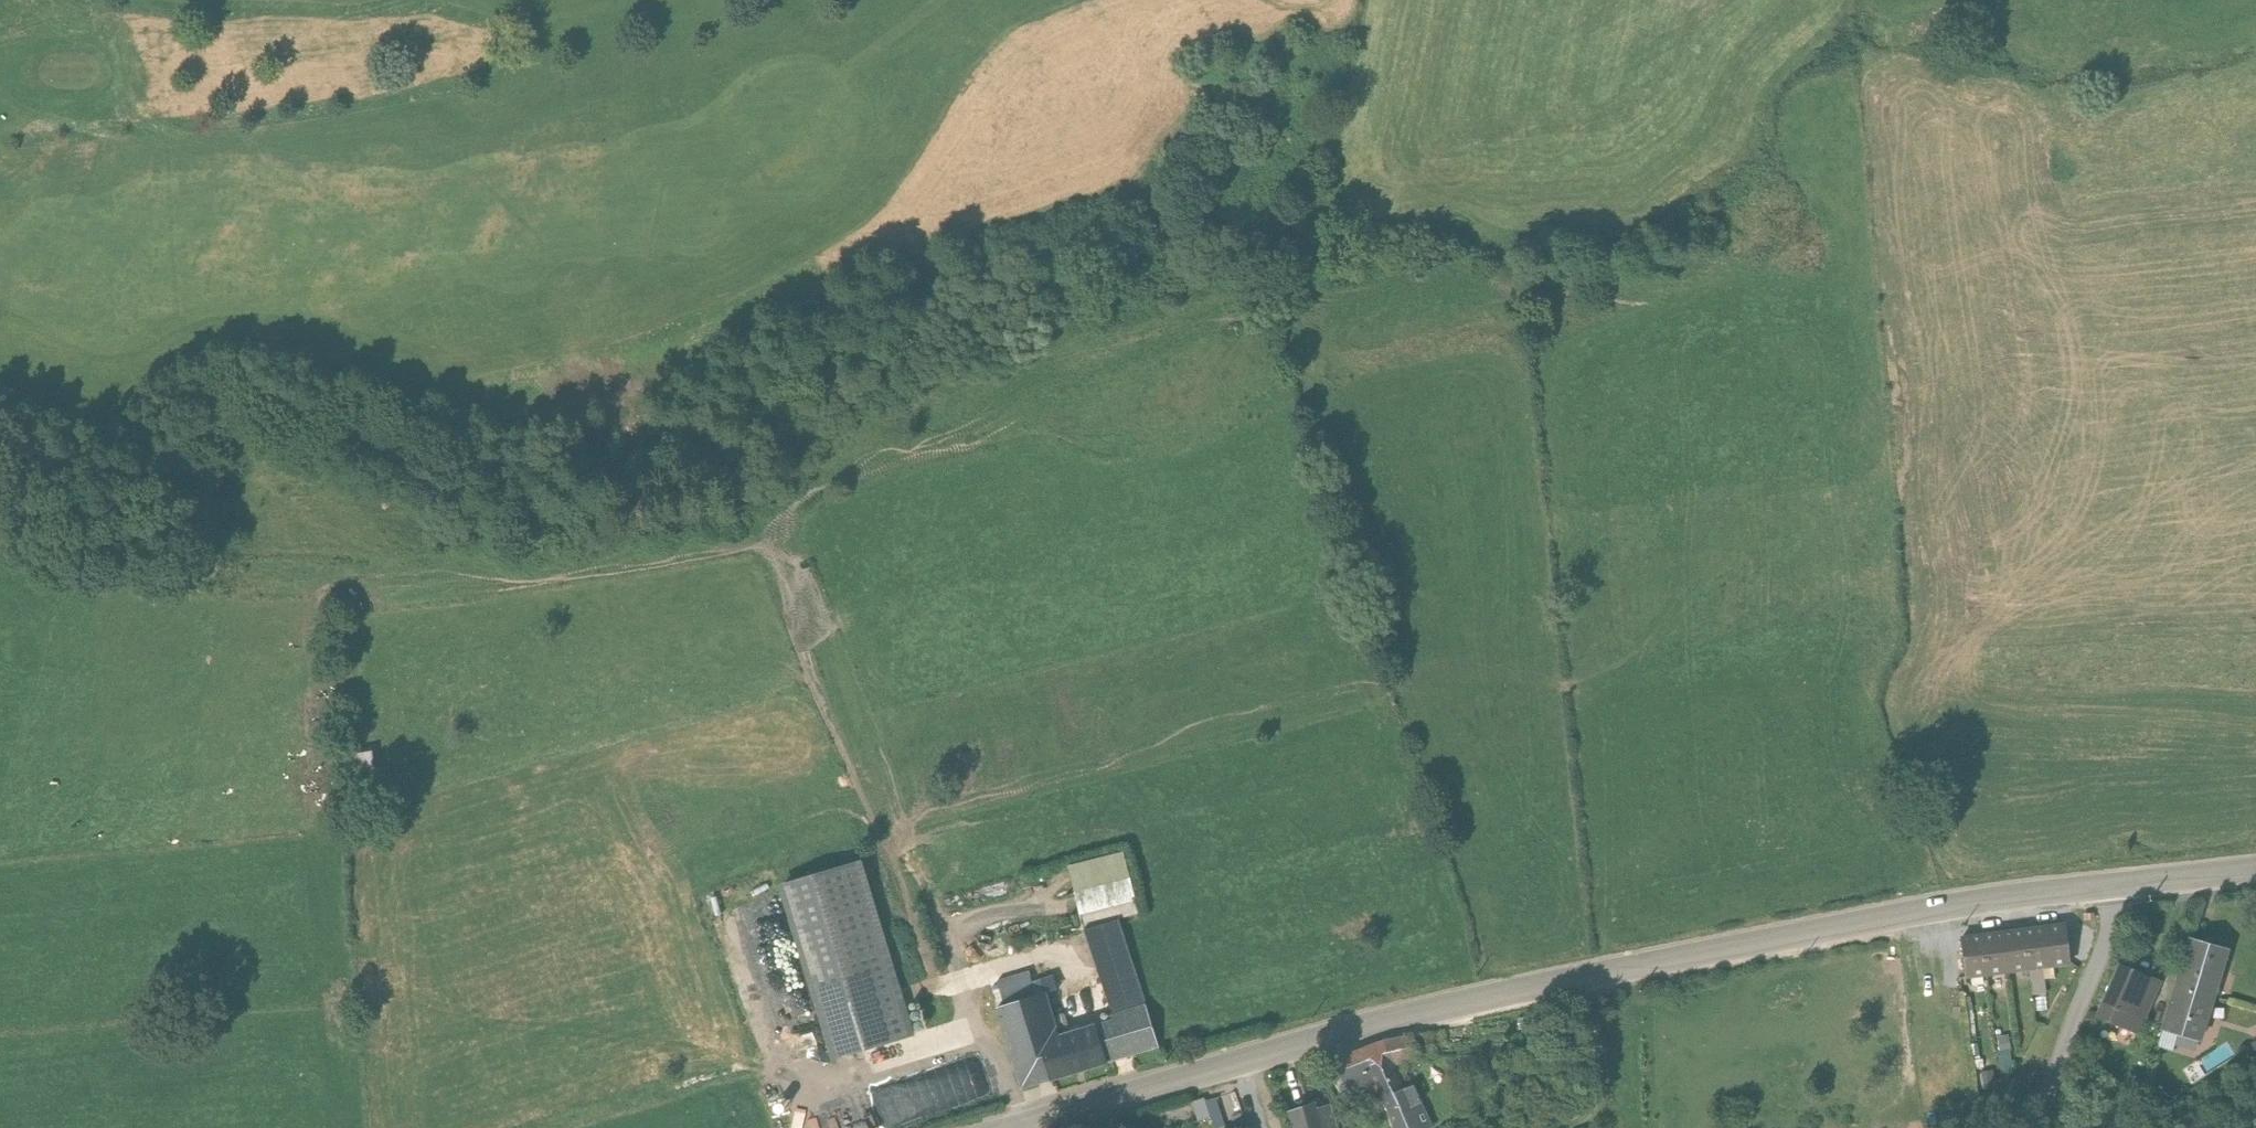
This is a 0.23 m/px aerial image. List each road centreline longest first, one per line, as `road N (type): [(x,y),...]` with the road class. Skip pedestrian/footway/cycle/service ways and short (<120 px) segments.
road 1 (tertiary): [(1016,1127),(1362,1024),(1956,905),(2255,868)]

